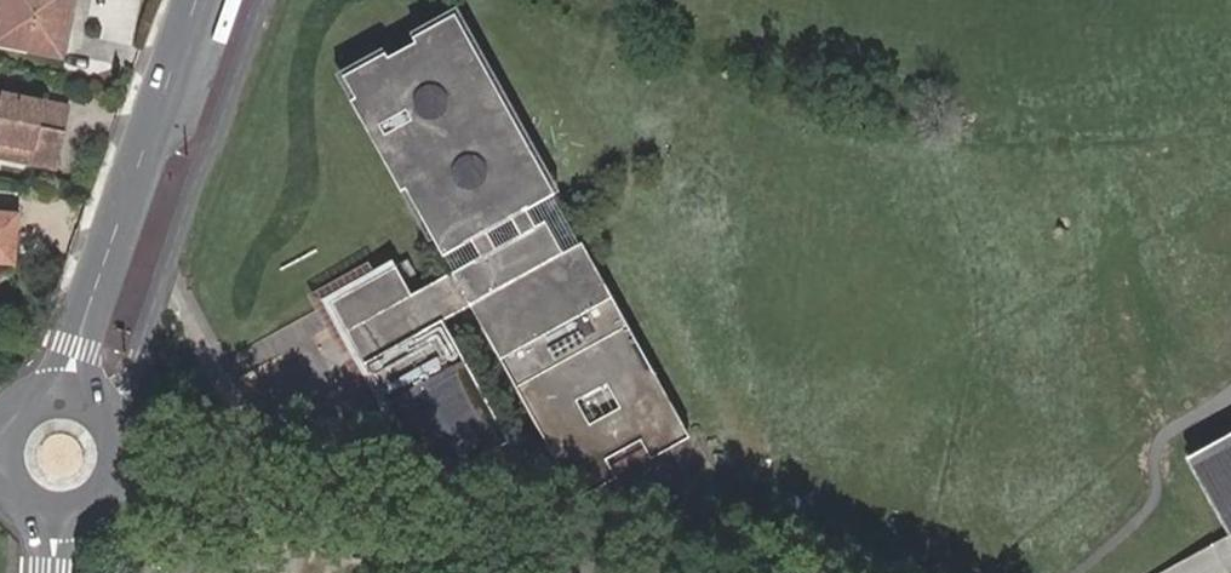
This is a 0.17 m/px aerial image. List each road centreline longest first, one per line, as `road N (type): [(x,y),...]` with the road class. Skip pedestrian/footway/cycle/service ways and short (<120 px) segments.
road 1 (residential): [(119,461),(588,572)]
road 2 (tertiary): [(68,399),(76,346),(197,0)]

